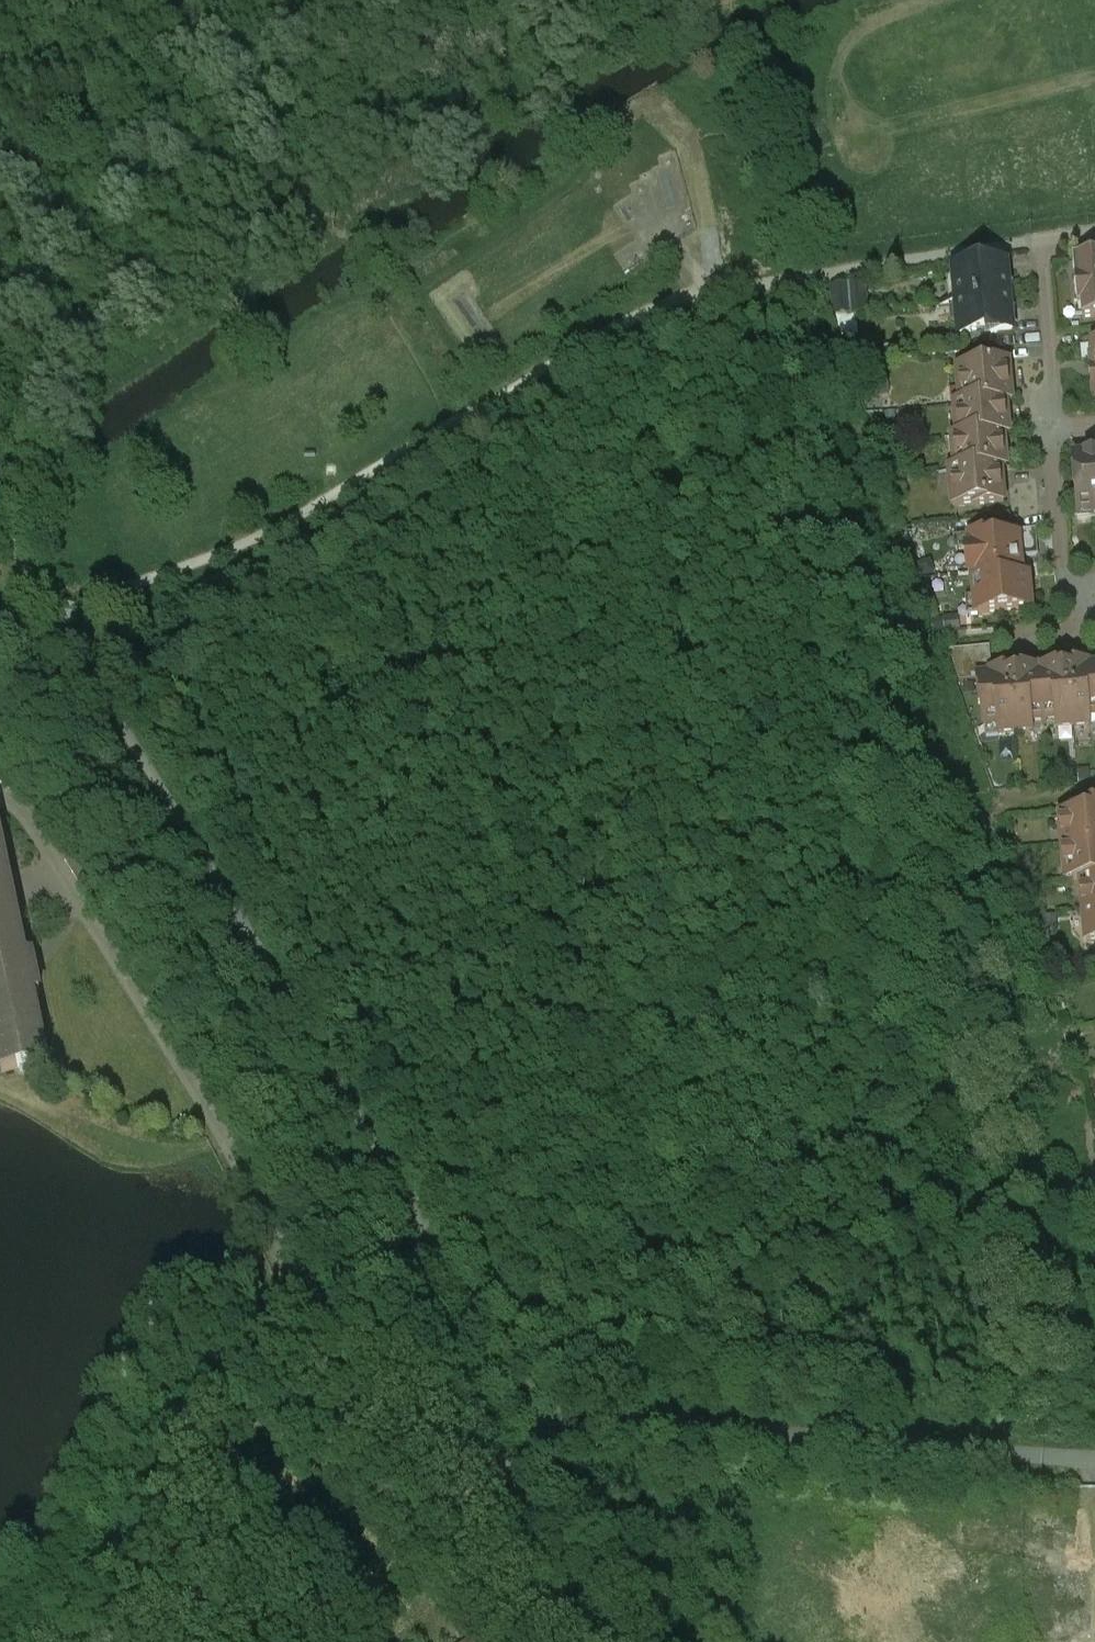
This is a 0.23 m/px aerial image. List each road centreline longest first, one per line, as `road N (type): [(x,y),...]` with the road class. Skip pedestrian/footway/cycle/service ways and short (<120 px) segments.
road 1 (residential): [(1052,427),(1041,243),(1094,234)]
road 2 (residential): [(1094,610),(1064,579),(1052,427)]

